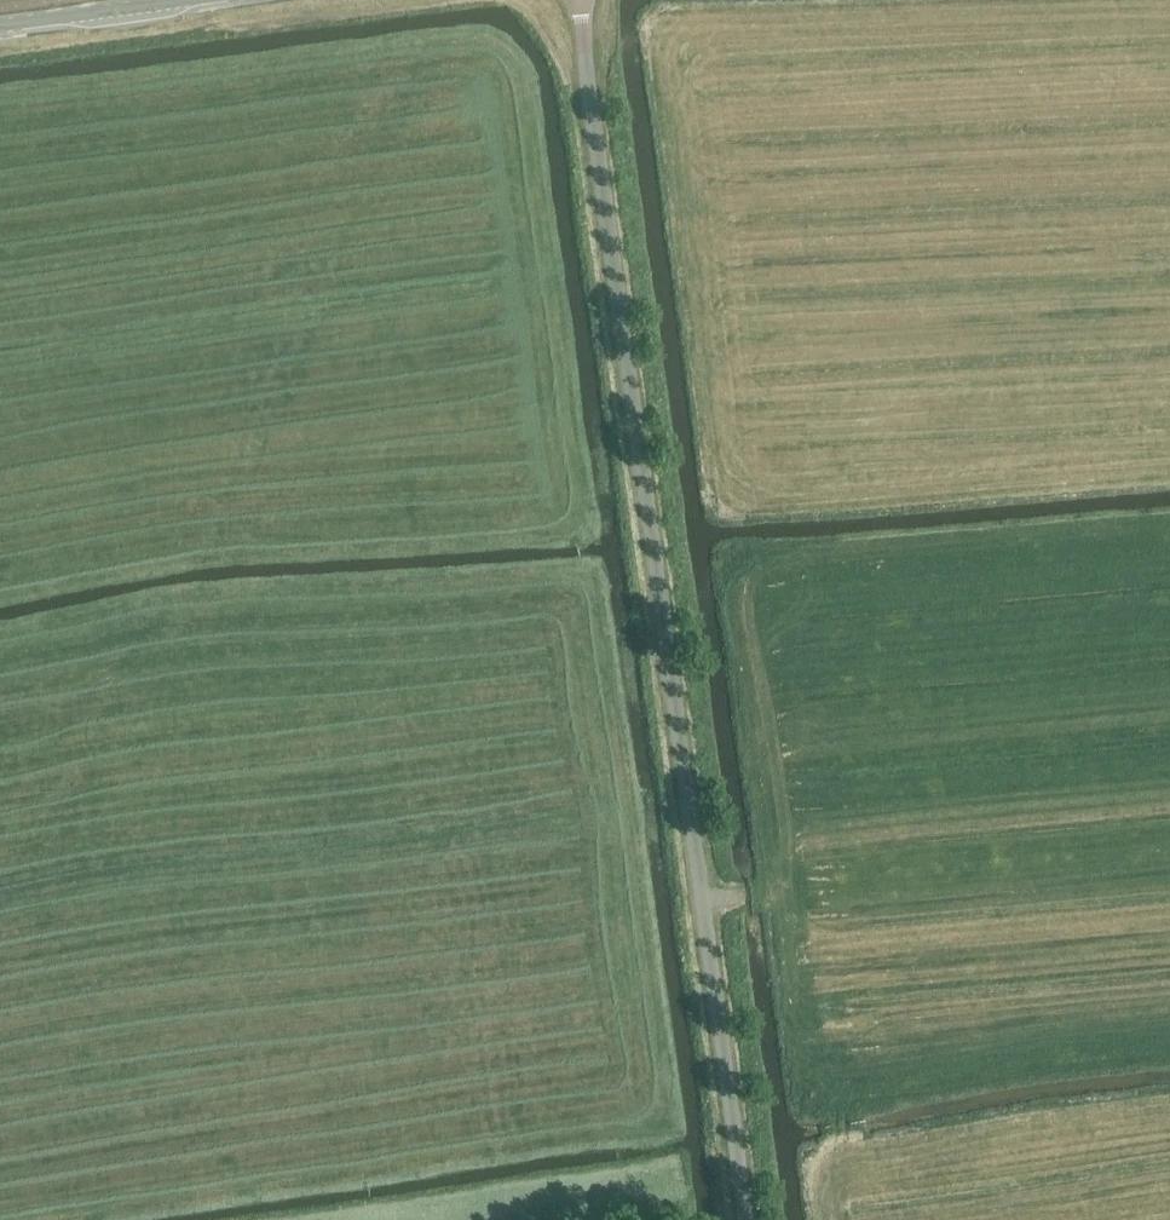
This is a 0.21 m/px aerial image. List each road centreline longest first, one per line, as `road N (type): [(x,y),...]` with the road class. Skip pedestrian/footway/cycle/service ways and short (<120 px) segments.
road 1 (unclassified): [(750,1219),(581,0)]
road 2 (unclassified): [(0,24),(182,0)]

